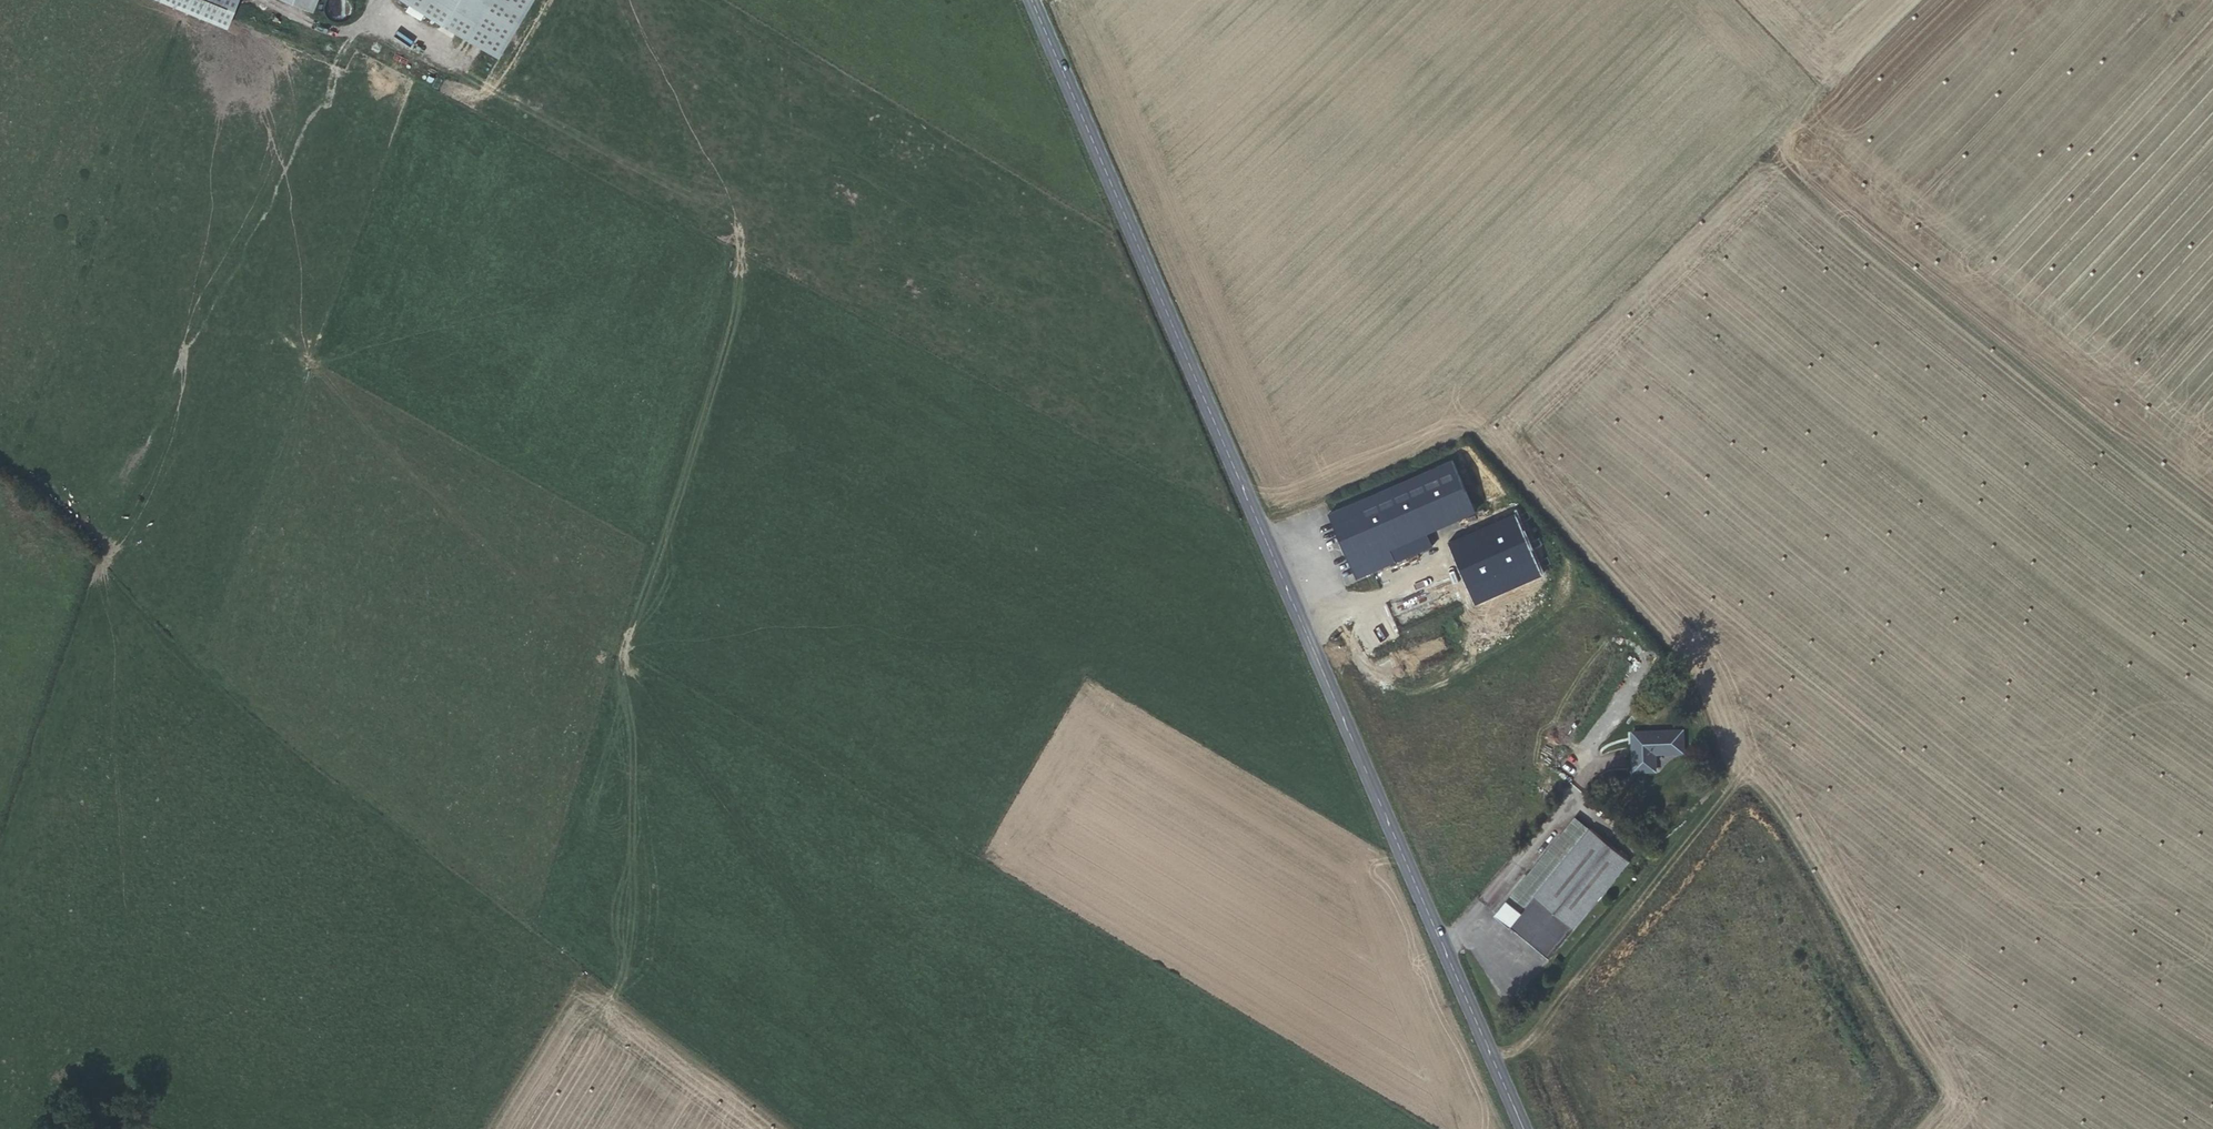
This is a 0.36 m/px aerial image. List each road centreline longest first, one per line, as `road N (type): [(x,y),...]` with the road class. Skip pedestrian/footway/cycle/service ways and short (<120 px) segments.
road 1 (secondary): [(1520,1128),(1019,0)]

